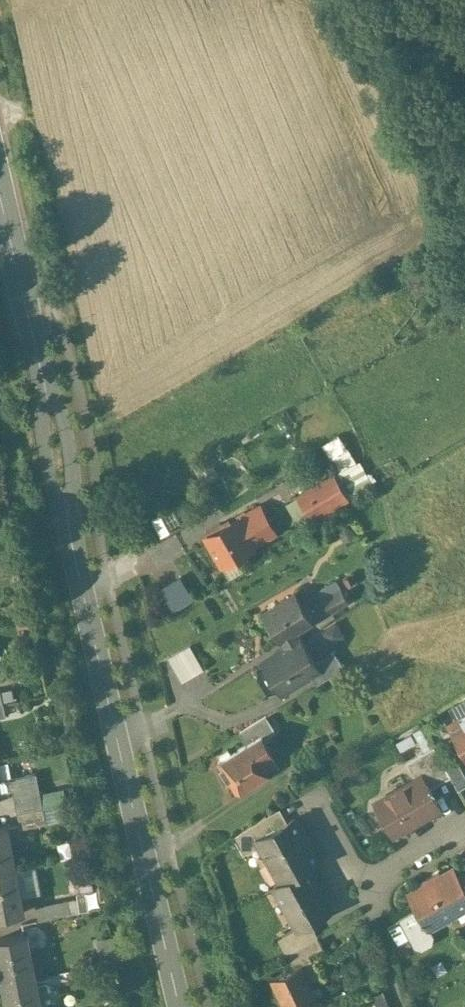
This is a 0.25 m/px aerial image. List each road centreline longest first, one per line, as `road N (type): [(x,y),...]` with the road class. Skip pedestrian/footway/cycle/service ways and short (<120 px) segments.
road 1 (secondary): [(81,583),(179,1006)]
road 2 (residential): [(171,0),(287,266)]
road 3 (residential): [(287,266),(321,281),(436,491)]
road 4 (residential): [(287,266),(43,376)]
road 5 (secondary): [(81,583),(69,448),(43,376)]
road 6 (secondary): [(43,376),(45,453),(81,583)]
road 7 (secondary): [(0,196),(43,376)]

